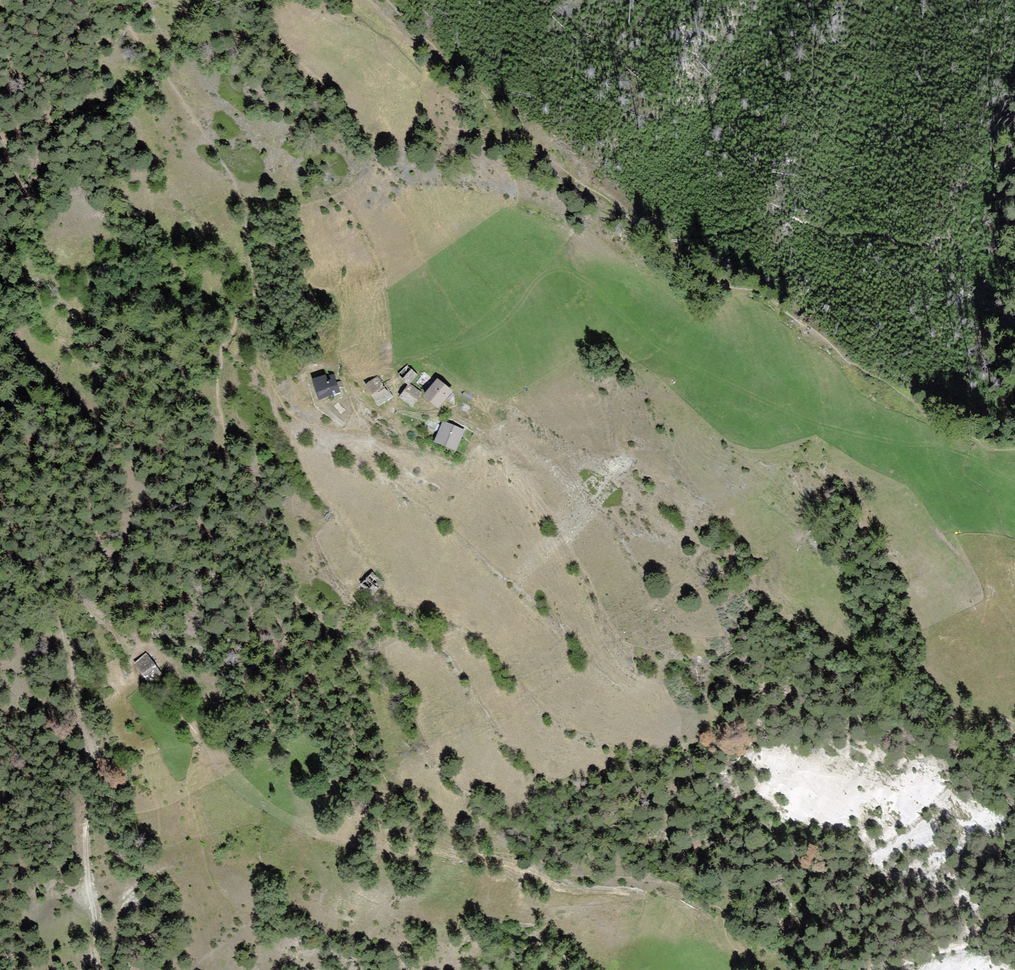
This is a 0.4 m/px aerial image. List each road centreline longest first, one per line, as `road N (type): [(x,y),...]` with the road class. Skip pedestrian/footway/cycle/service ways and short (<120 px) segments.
road 1 (motorway): [(1014,171),(874,348),(570,656),(226,919),(130,969)]
road 2 (motorway): [(287,969),(622,710),(942,388),(1014,293)]

